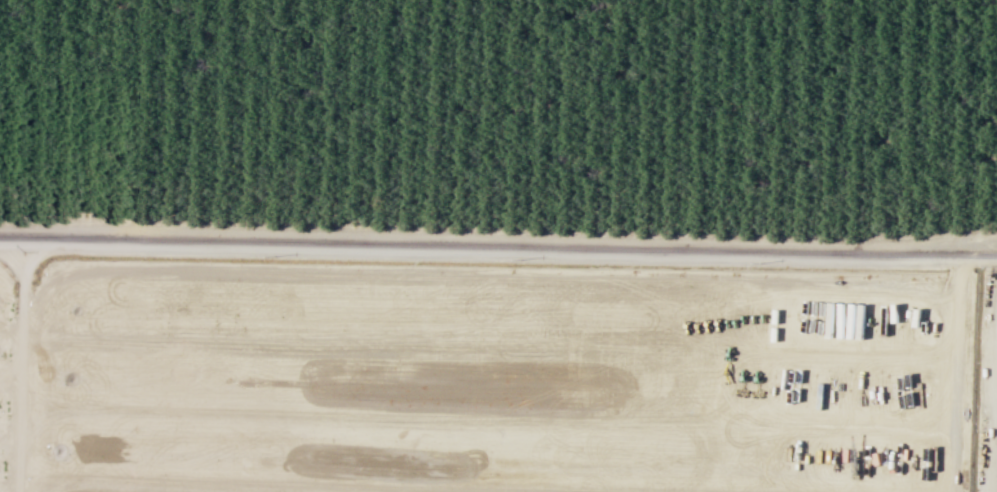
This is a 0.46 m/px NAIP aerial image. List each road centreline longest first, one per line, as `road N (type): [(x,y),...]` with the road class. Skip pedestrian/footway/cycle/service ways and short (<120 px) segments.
road 1 (residential): [(0,235),(996,255)]
road 2 (track): [(996,239),(0,223)]
road 3 (track): [(954,491),(957,303),(966,255)]

